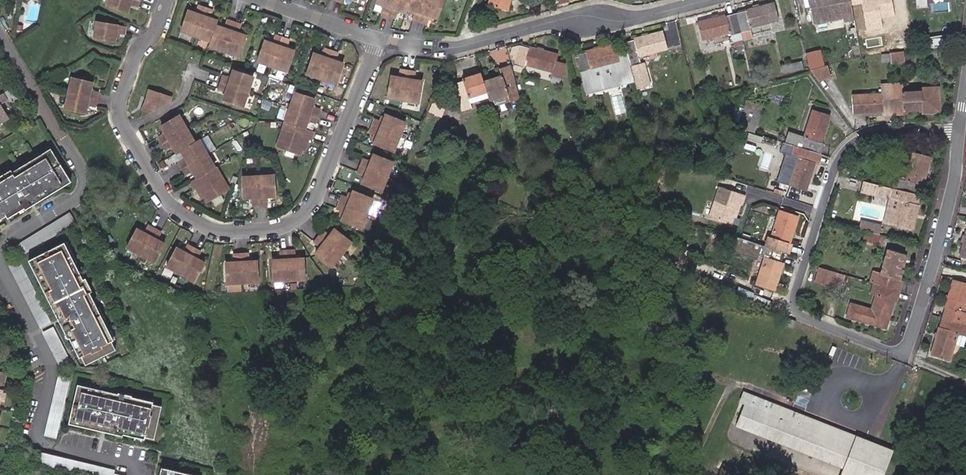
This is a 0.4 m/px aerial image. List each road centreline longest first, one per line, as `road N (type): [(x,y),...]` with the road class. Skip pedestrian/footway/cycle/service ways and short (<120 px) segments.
road 1 (residential): [(171,0),(119,99),(126,130),(171,202),(207,228),(283,229),(303,217),(378,41)]
road 2 (residential): [(961,129),(877,132),(852,143),(829,181),(794,296),(808,319),(904,350)]
road 3 (residential): [(703,0),(638,17),(566,15),(440,47)]
road 4 (residential): [(904,350),(938,247),(961,129)]
road 5 (residential): [(260,0),(378,41)]

